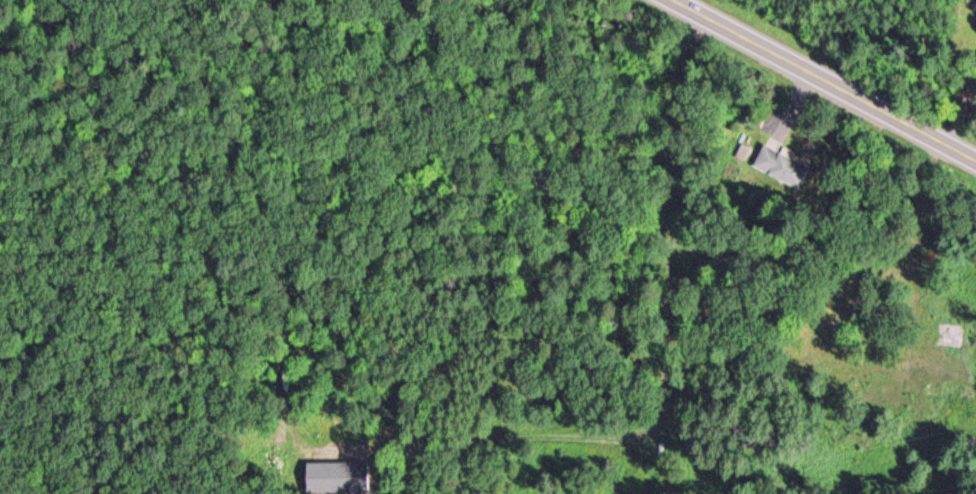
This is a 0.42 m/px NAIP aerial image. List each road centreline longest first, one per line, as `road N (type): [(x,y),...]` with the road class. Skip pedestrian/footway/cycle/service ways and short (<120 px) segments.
road 1 (secondary): [(662,0),(975,163)]

